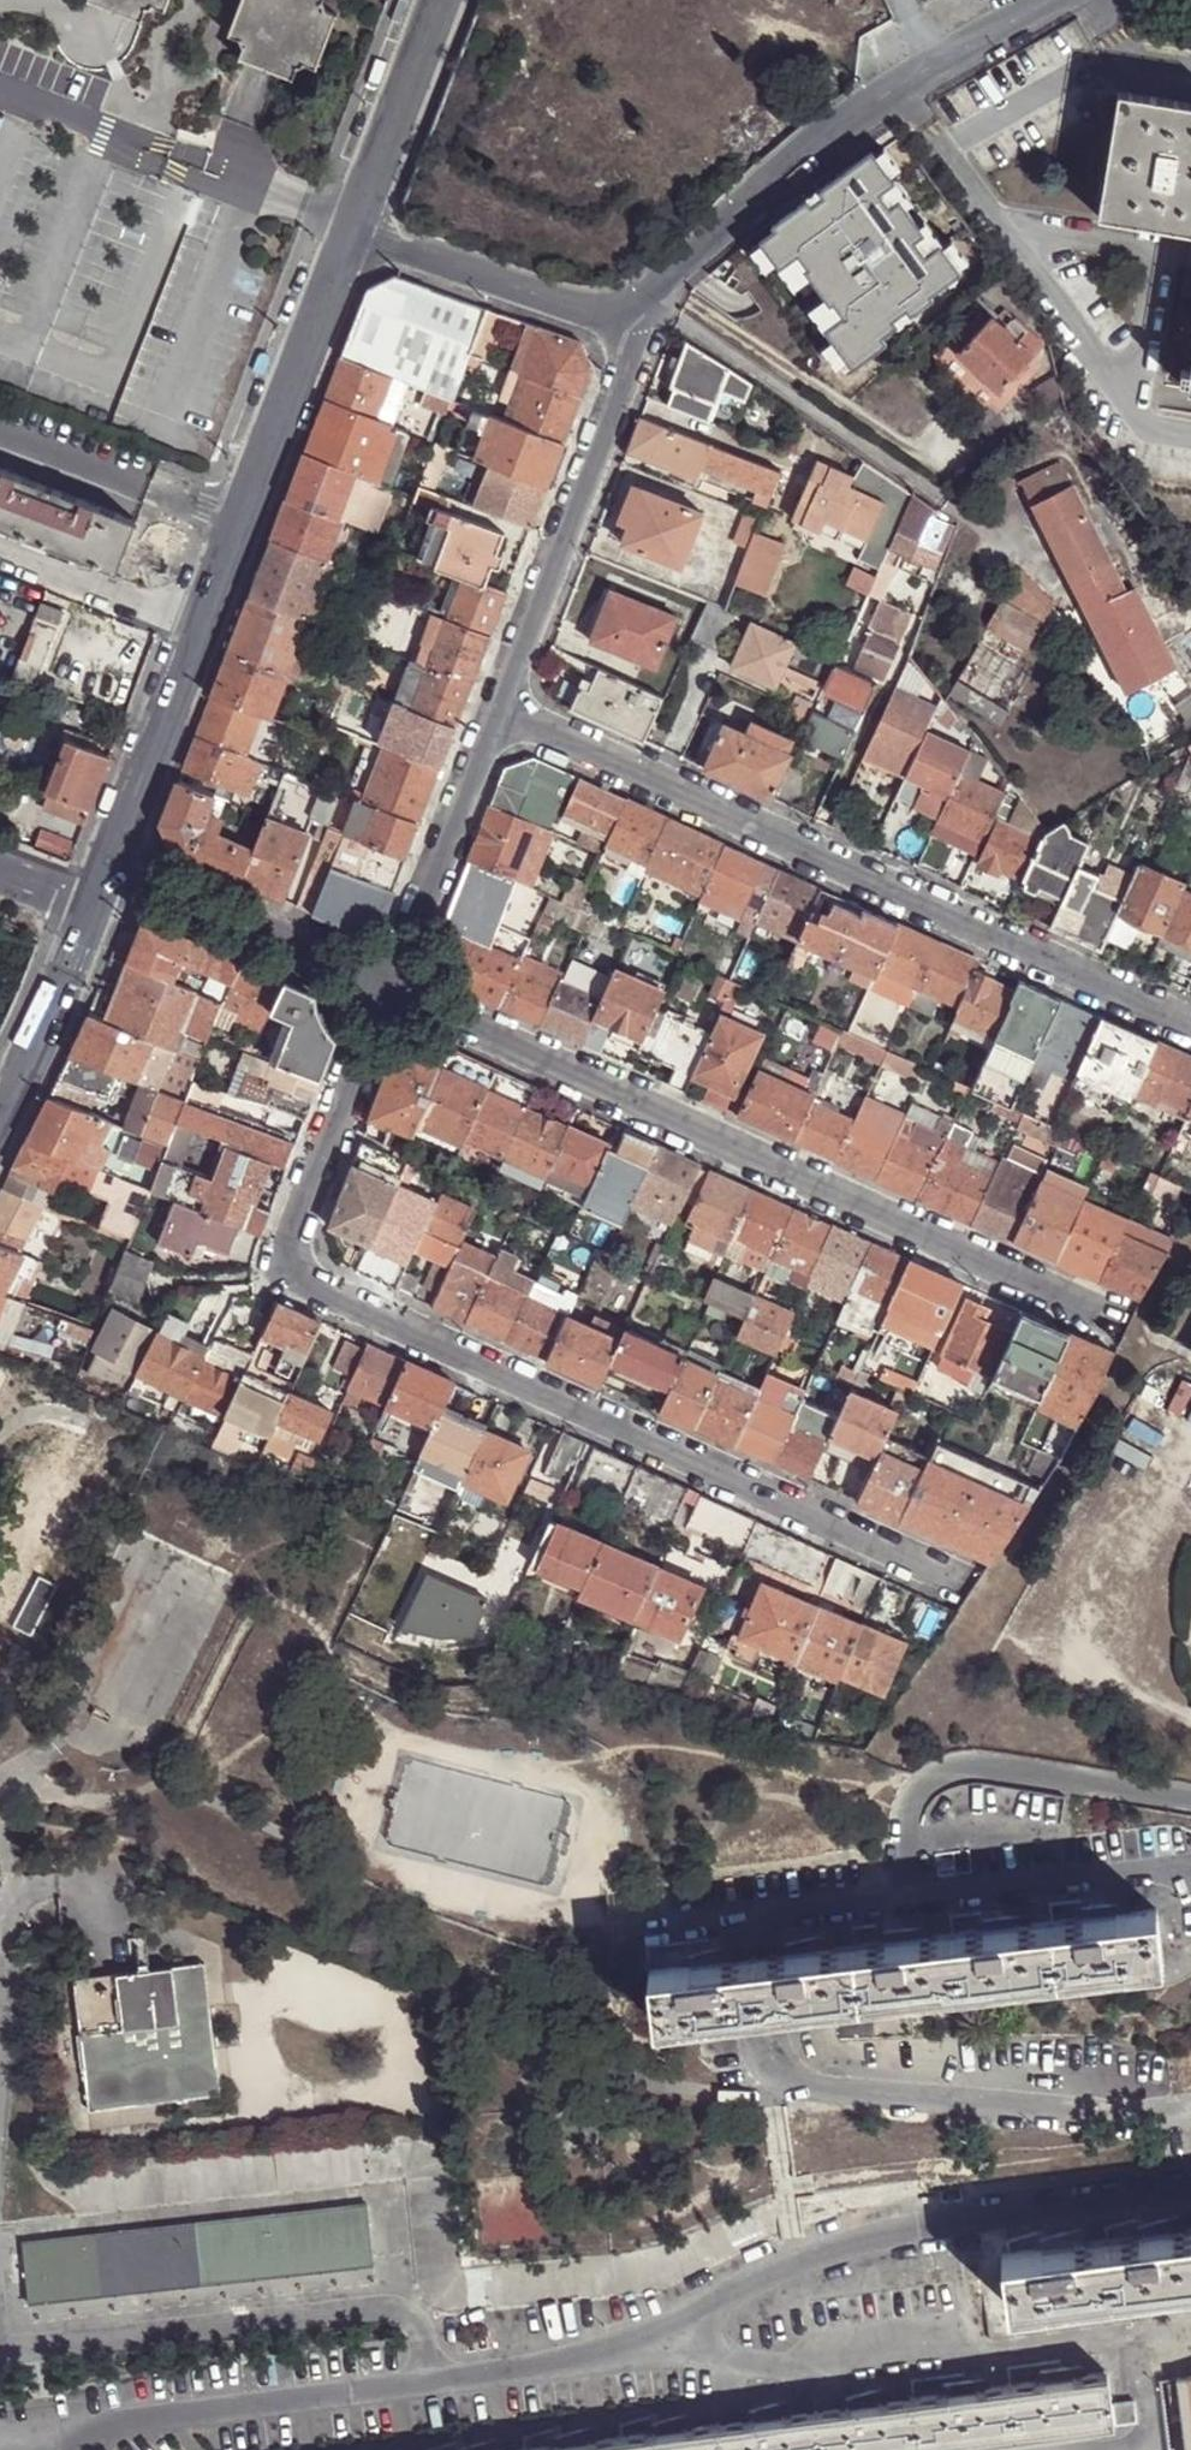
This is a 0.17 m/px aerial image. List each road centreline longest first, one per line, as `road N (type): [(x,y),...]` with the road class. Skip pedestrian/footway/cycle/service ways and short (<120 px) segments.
road 1 (residential): [(394,989),(287,1245),(296,1278),(958,1583)]
road 2 (residential): [(394,989),(1109,1322)]
road 3 (residential): [(505,708),(1190,1027)]
road 4 (residential): [(110,863),(351,238)]
road 5 (residential): [(631,331),(795,171),(897,94),(1055,0)]
road 6 (residential): [(631,331),(505,708)]
road 7 (residential): [(110,863),(394,989)]
road 8 (residential): [(505,708),(394,989)]
road 9 (residential): [(351,238),(631,331)]
road 10 (residential): [(0,1100),(110,863)]
road 11 (residential): [(351,238),(440,0)]

